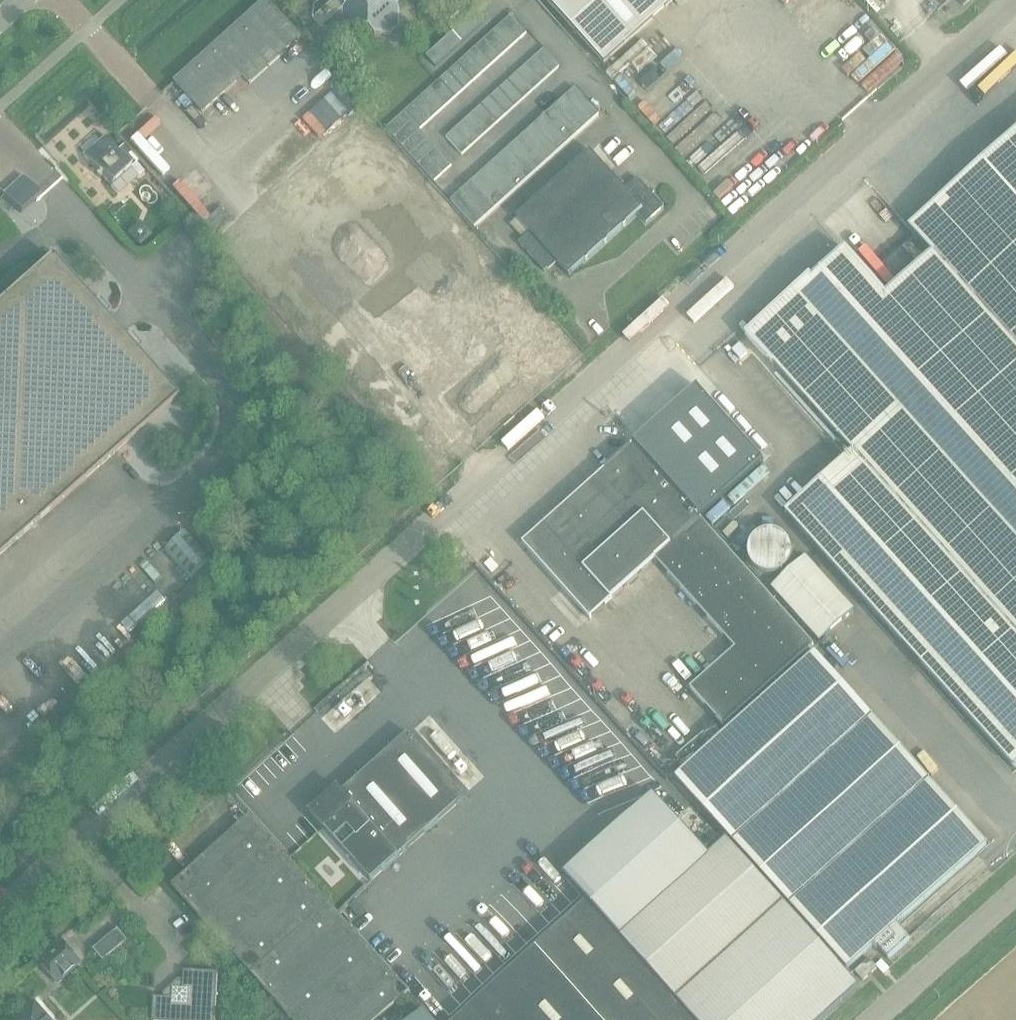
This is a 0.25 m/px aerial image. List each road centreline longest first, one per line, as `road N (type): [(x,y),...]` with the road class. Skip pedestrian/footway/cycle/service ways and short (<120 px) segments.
road 1 (unclassified): [(0,911),(1014,0)]
road 2 (unclassified): [(878,1019),(1015,897)]

